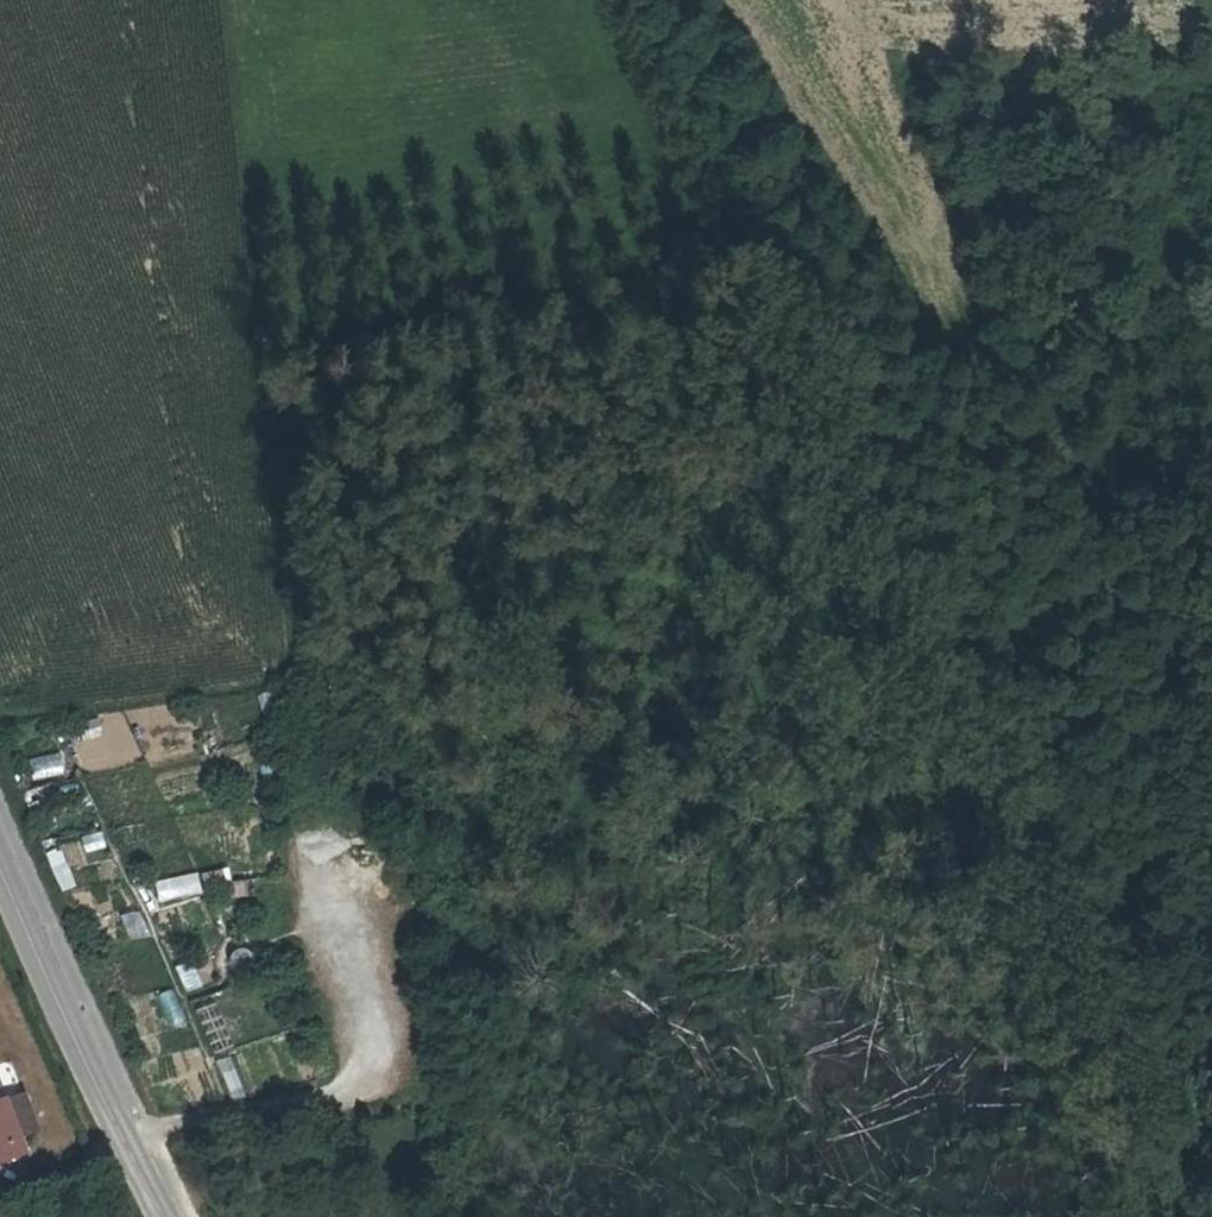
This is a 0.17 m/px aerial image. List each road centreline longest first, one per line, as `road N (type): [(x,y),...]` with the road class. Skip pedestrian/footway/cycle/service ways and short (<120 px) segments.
road 1 (track): [(124,1141),(382,1083),(335,883)]
road 2 (secondary): [(162,1216),(50,994),(0,869)]

